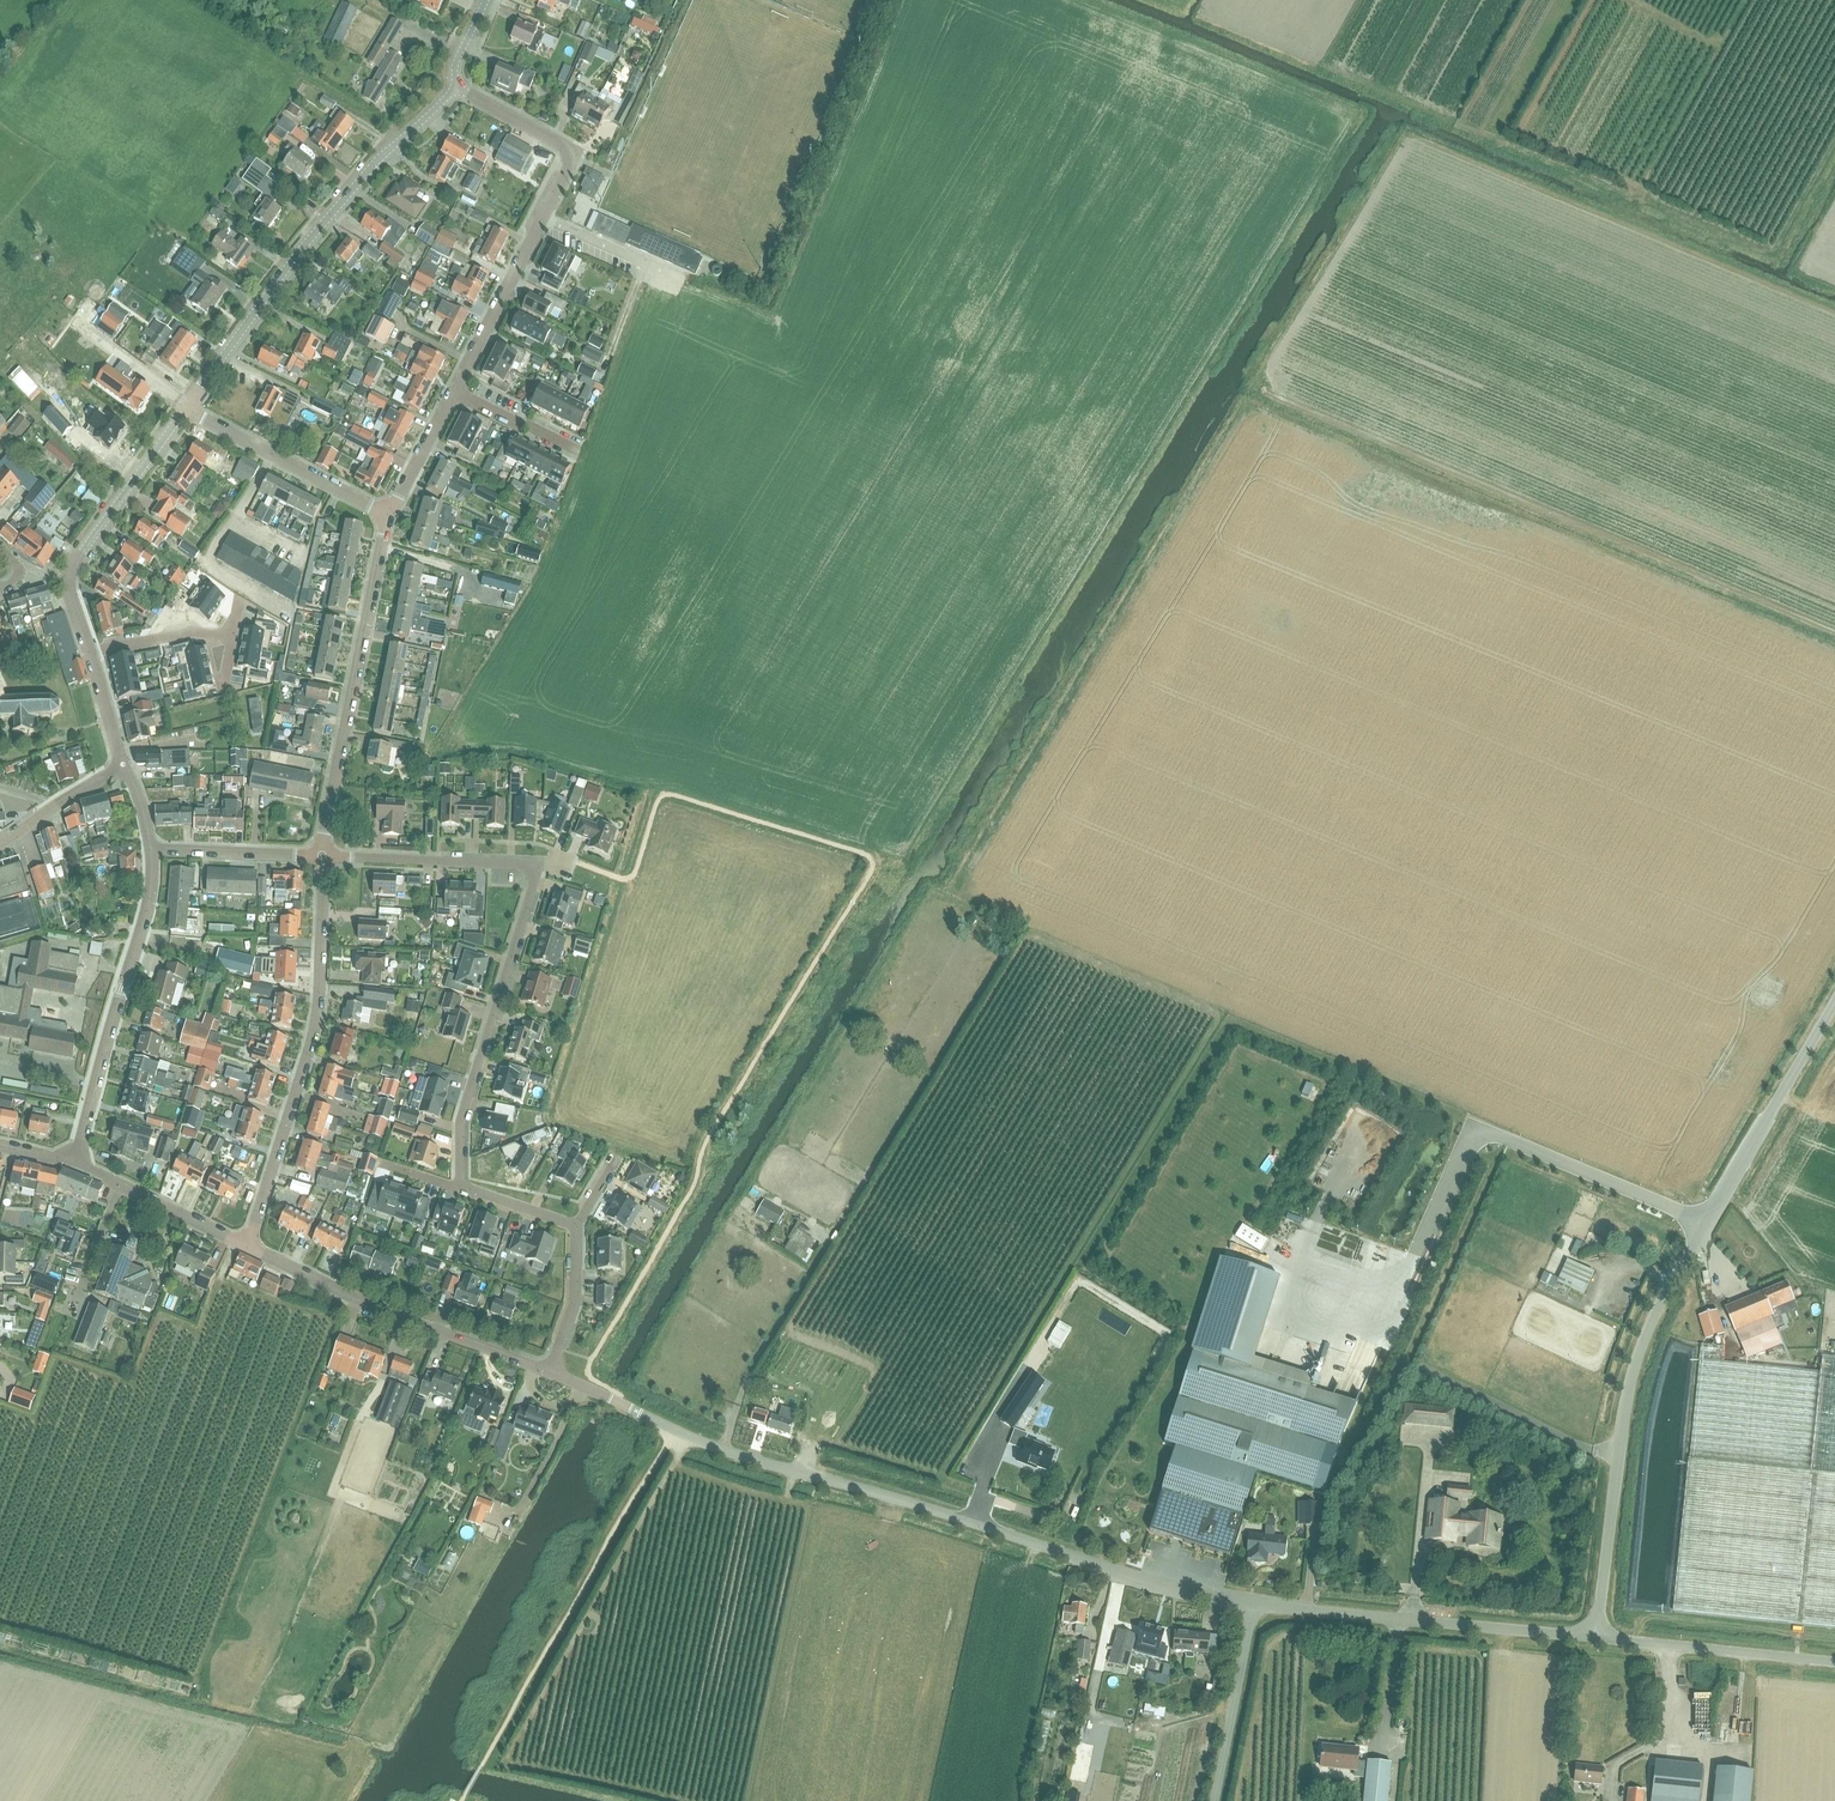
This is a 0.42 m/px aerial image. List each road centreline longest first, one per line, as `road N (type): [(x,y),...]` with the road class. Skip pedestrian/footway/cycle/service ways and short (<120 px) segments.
road 1 (unclassified): [(1596,1636),(1629,1386),(1702,1228),(1834,1005)]
road 2 (unclassified): [(1248,1607),(749,1461),(621,1404)]
road 3 (tertiary): [(187,408),(295,256),(376,161),(453,88)]
road 4 (residential): [(451,392),(570,162),(560,143),(453,88)]
road 5 (residential): [(248,1246),(318,1010),(324,857)]
road 6 (unclassified): [(1596,1636),(1248,1607)]
road 7 (residential): [(324,857),(388,515)]
road 8 (residential): [(461,1189),(461,1114),(538,864)]
road 9 (residential): [(550,1372),(248,1246)]
road 10 (residential): [(75,1163),(143,934),(148,851)]
road 11 (unclassified): [(1834,1662),(1596,1636)]
road 12 (residential): [(388,515),(187,408)]
road 13 (residential): [(538,864),(324,857)]
road 14 (tertiary): [(68,573),(187,408)]
road 15 (unclassified): [(1211,1800),(1248,1607)]
road 16 (residential): [(248,1246),(75,1163)]
road 17 (residential): [(324,857),(148,851)]
road 18 (residential): [(550,1372),(576,1301),(574,1227)]
road 19 (residential): [(0,843),(123,764)]
road 20 (residential): [(232,637),(151,637),(90,650)]
road 21 (residential): [(388,515),(451,392)]
road 22 (unclassified): [(566,450),(451,392)]

